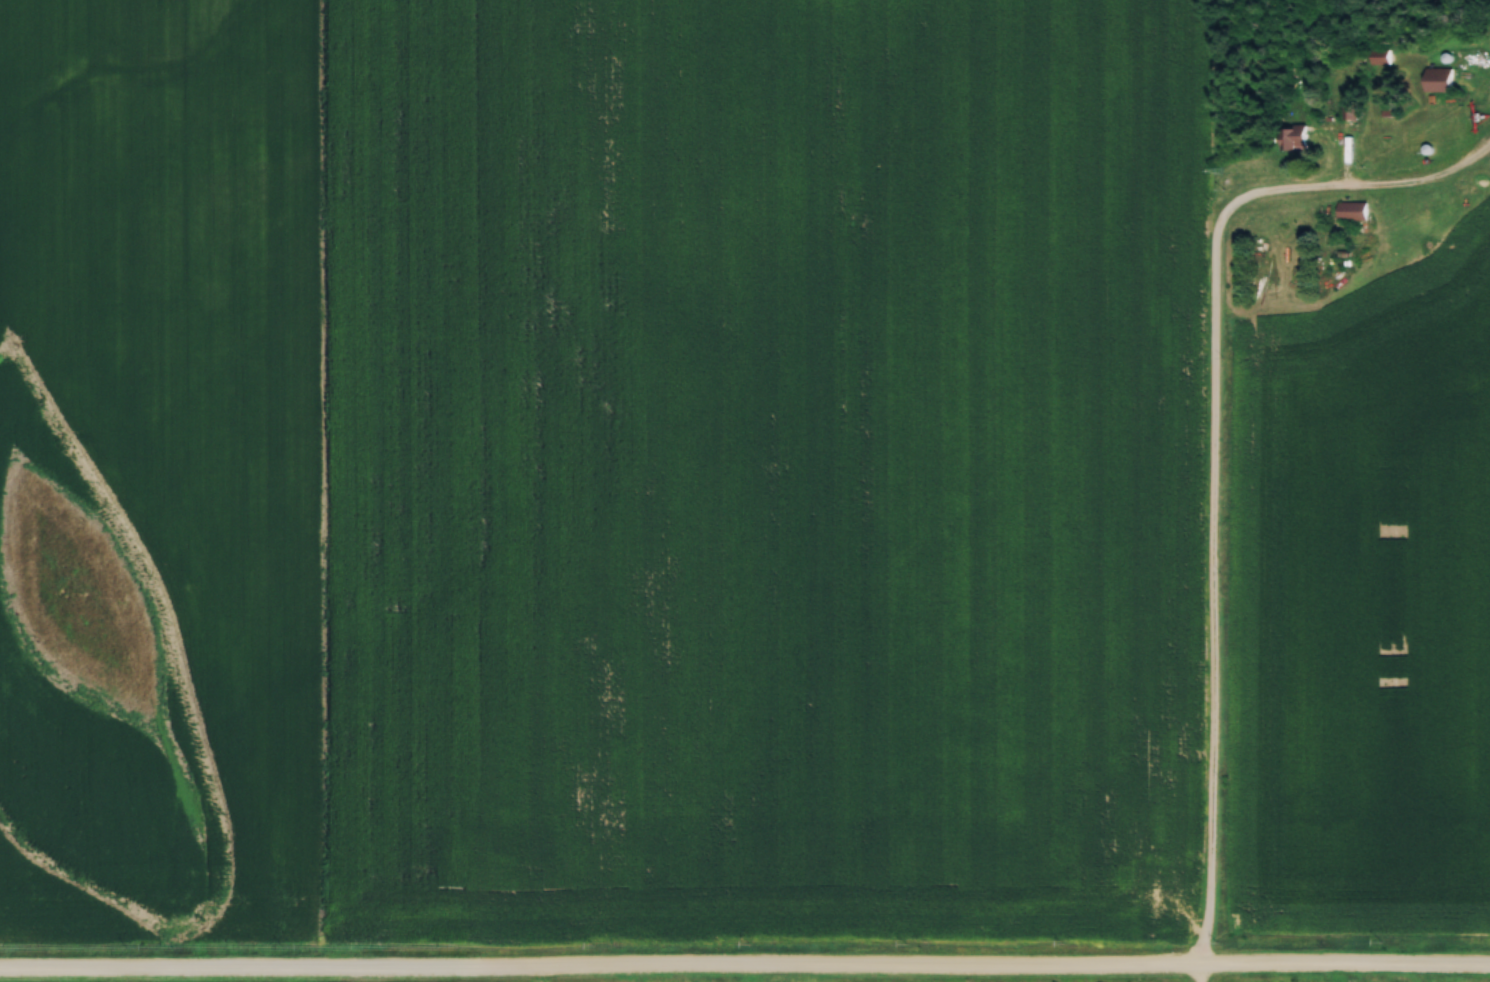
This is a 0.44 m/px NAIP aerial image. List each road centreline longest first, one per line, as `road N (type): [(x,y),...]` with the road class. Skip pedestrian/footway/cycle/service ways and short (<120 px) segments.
road 1 (residential): [(1489,968),(0,974)]

